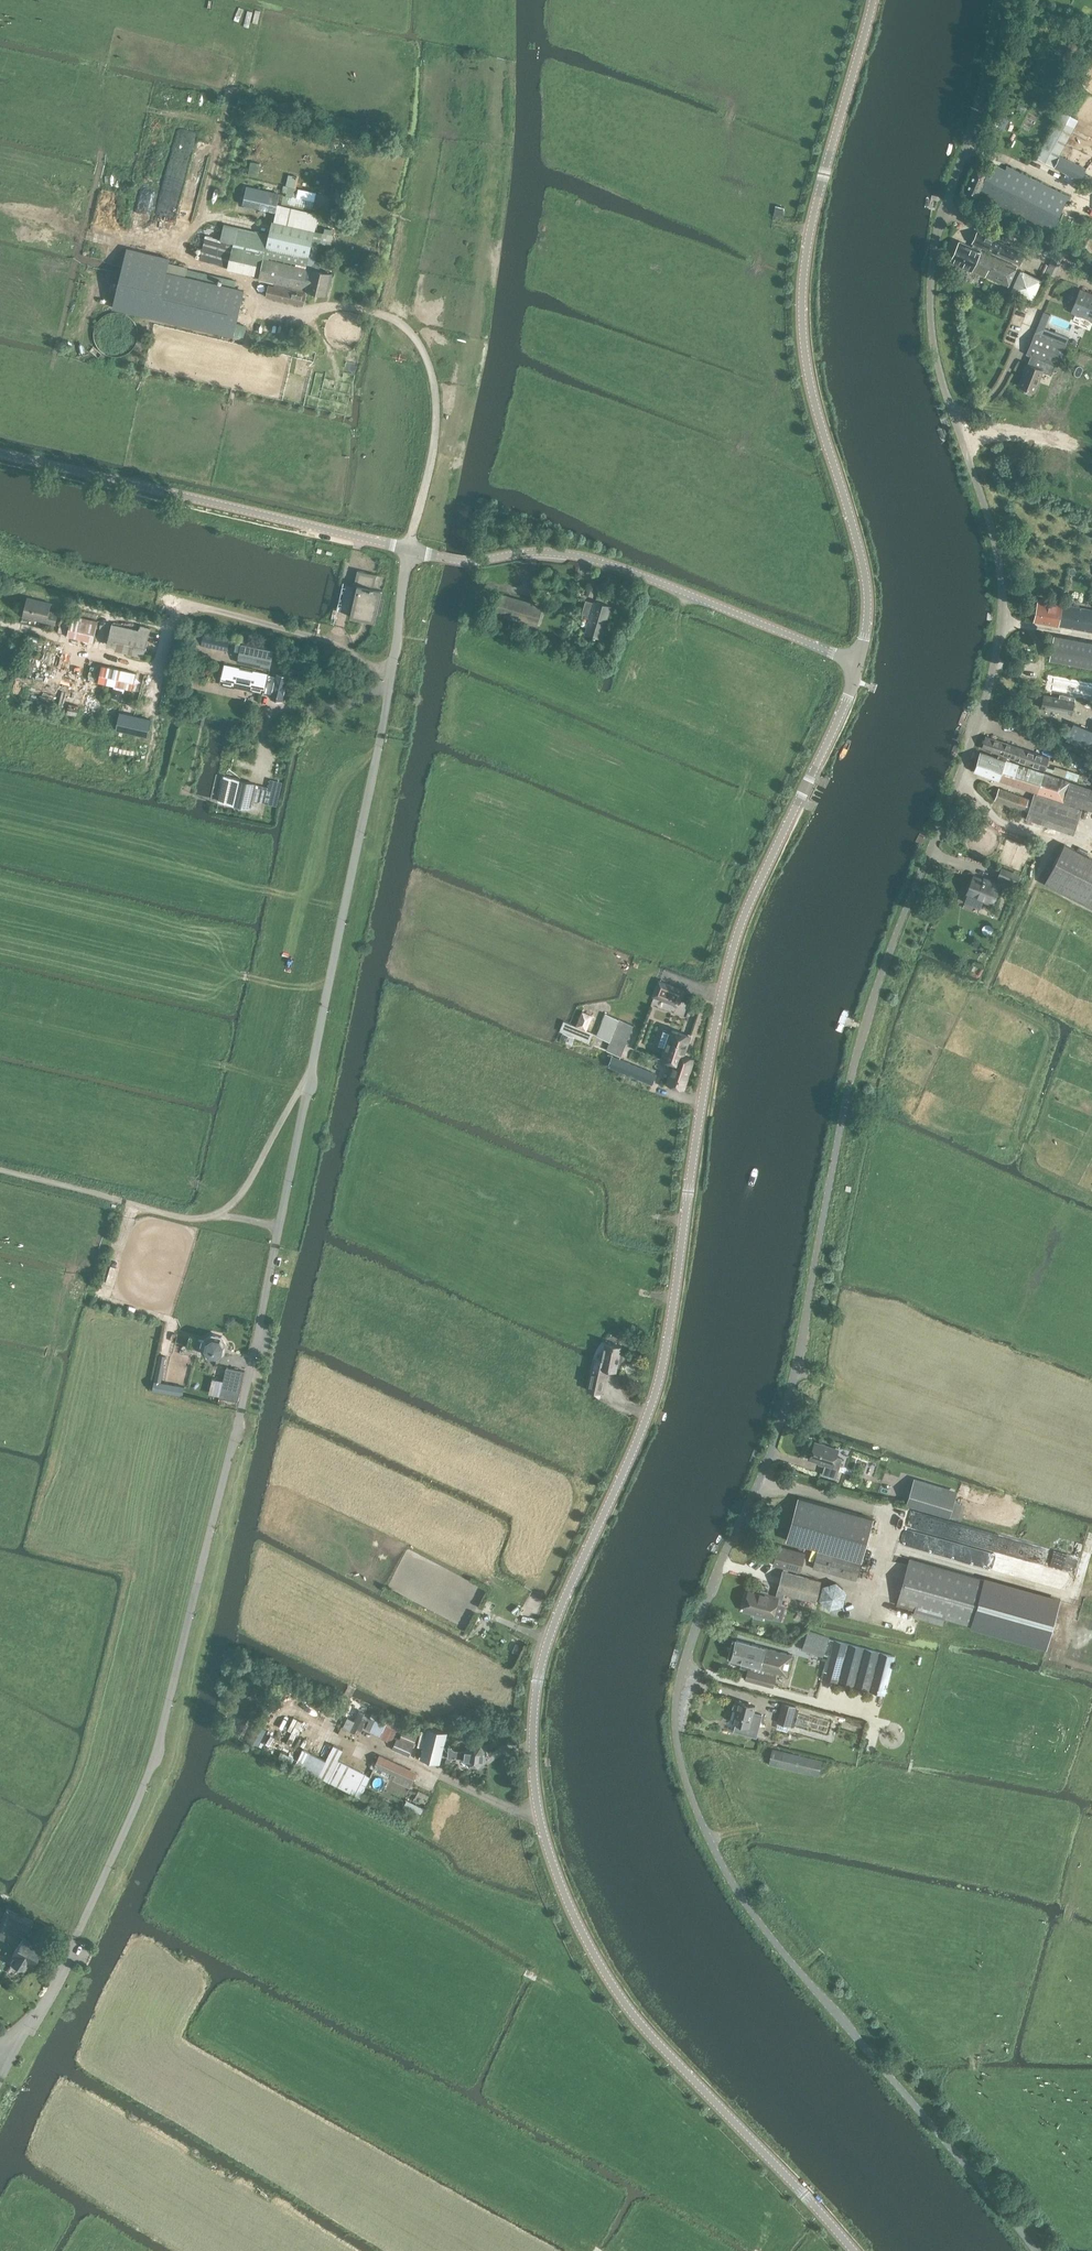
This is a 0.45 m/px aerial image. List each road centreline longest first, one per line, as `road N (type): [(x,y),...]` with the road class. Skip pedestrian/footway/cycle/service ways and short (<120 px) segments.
road 1 (unclassified): [(1034,2250),(759,1921),(707,1838),(681,1733),(685,1679),(798,1372),(837,1146),(873,999),(955,790),(1006,626),(1002,552),(930,320),(933,265),(999,0)]
road 2 (tertiary): [(854,2250),(620,1996),(560,1880),(542,1824),(534,1750),(539,1679),(560,1617),(659,1391),(733,947),(858,664)]
road 3 (unclassified): [(0,2081),(158,1758),(281,1228)]
road 4 (tertiary): [(858,664),(865,570),(809,372),(804,307),(811,237),(874,0)]
road 5 (unclassified): [(308,1079),(346,915),(410,549)]
road 6 (unclassified): [(410,549),(472,562),(521,553),(579,555),(858,664)]
road 7 (unclassified): [(410,549),(0,454)]
road 8 (track): [(1073,1599),(885,1547),(895,1516),(762,1479)]
road 9 (track): [(410,549),(436,424),(429,361),(412,333),(384,315),(316,310)]
road 10 (track): [(983,994),(1054,837),(1008,825),(959,778)]
road 11 (track): [(80,938),(254,980),(330,984)]
road 12 (unclassified): [(0,1173),(189,1221),(226,1217)]
road 13 (track): [(1091,1538),(1056,1658),(1091,1669)]
road 14 (unclassified): [(308,1079),(226,1217)]
road 15 (unclassified): [(281,1228),(308,1079)]
road 16 (track): [(836,1838),(761,1830),(707,1838)]

